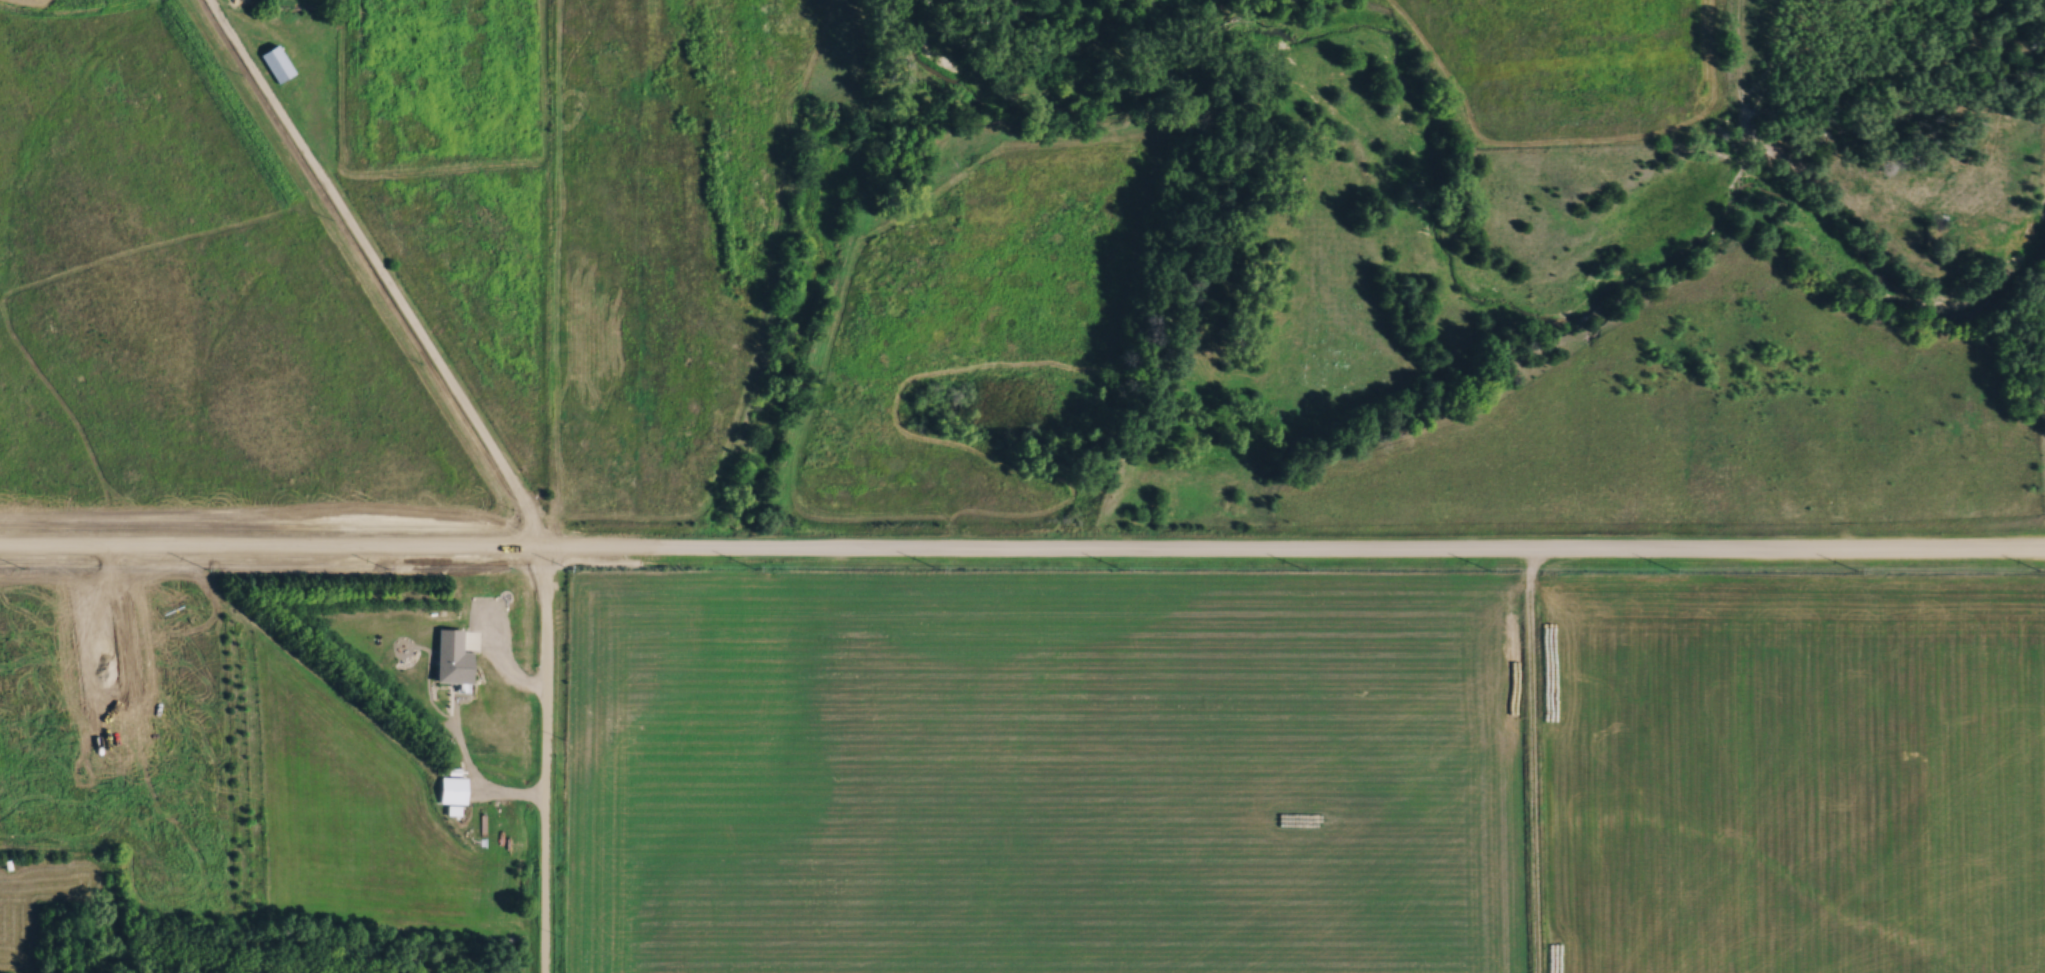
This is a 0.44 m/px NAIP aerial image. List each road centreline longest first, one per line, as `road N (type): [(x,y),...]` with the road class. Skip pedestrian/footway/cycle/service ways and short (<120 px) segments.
road 1 (residential): [(2044,552),(0,549)]

